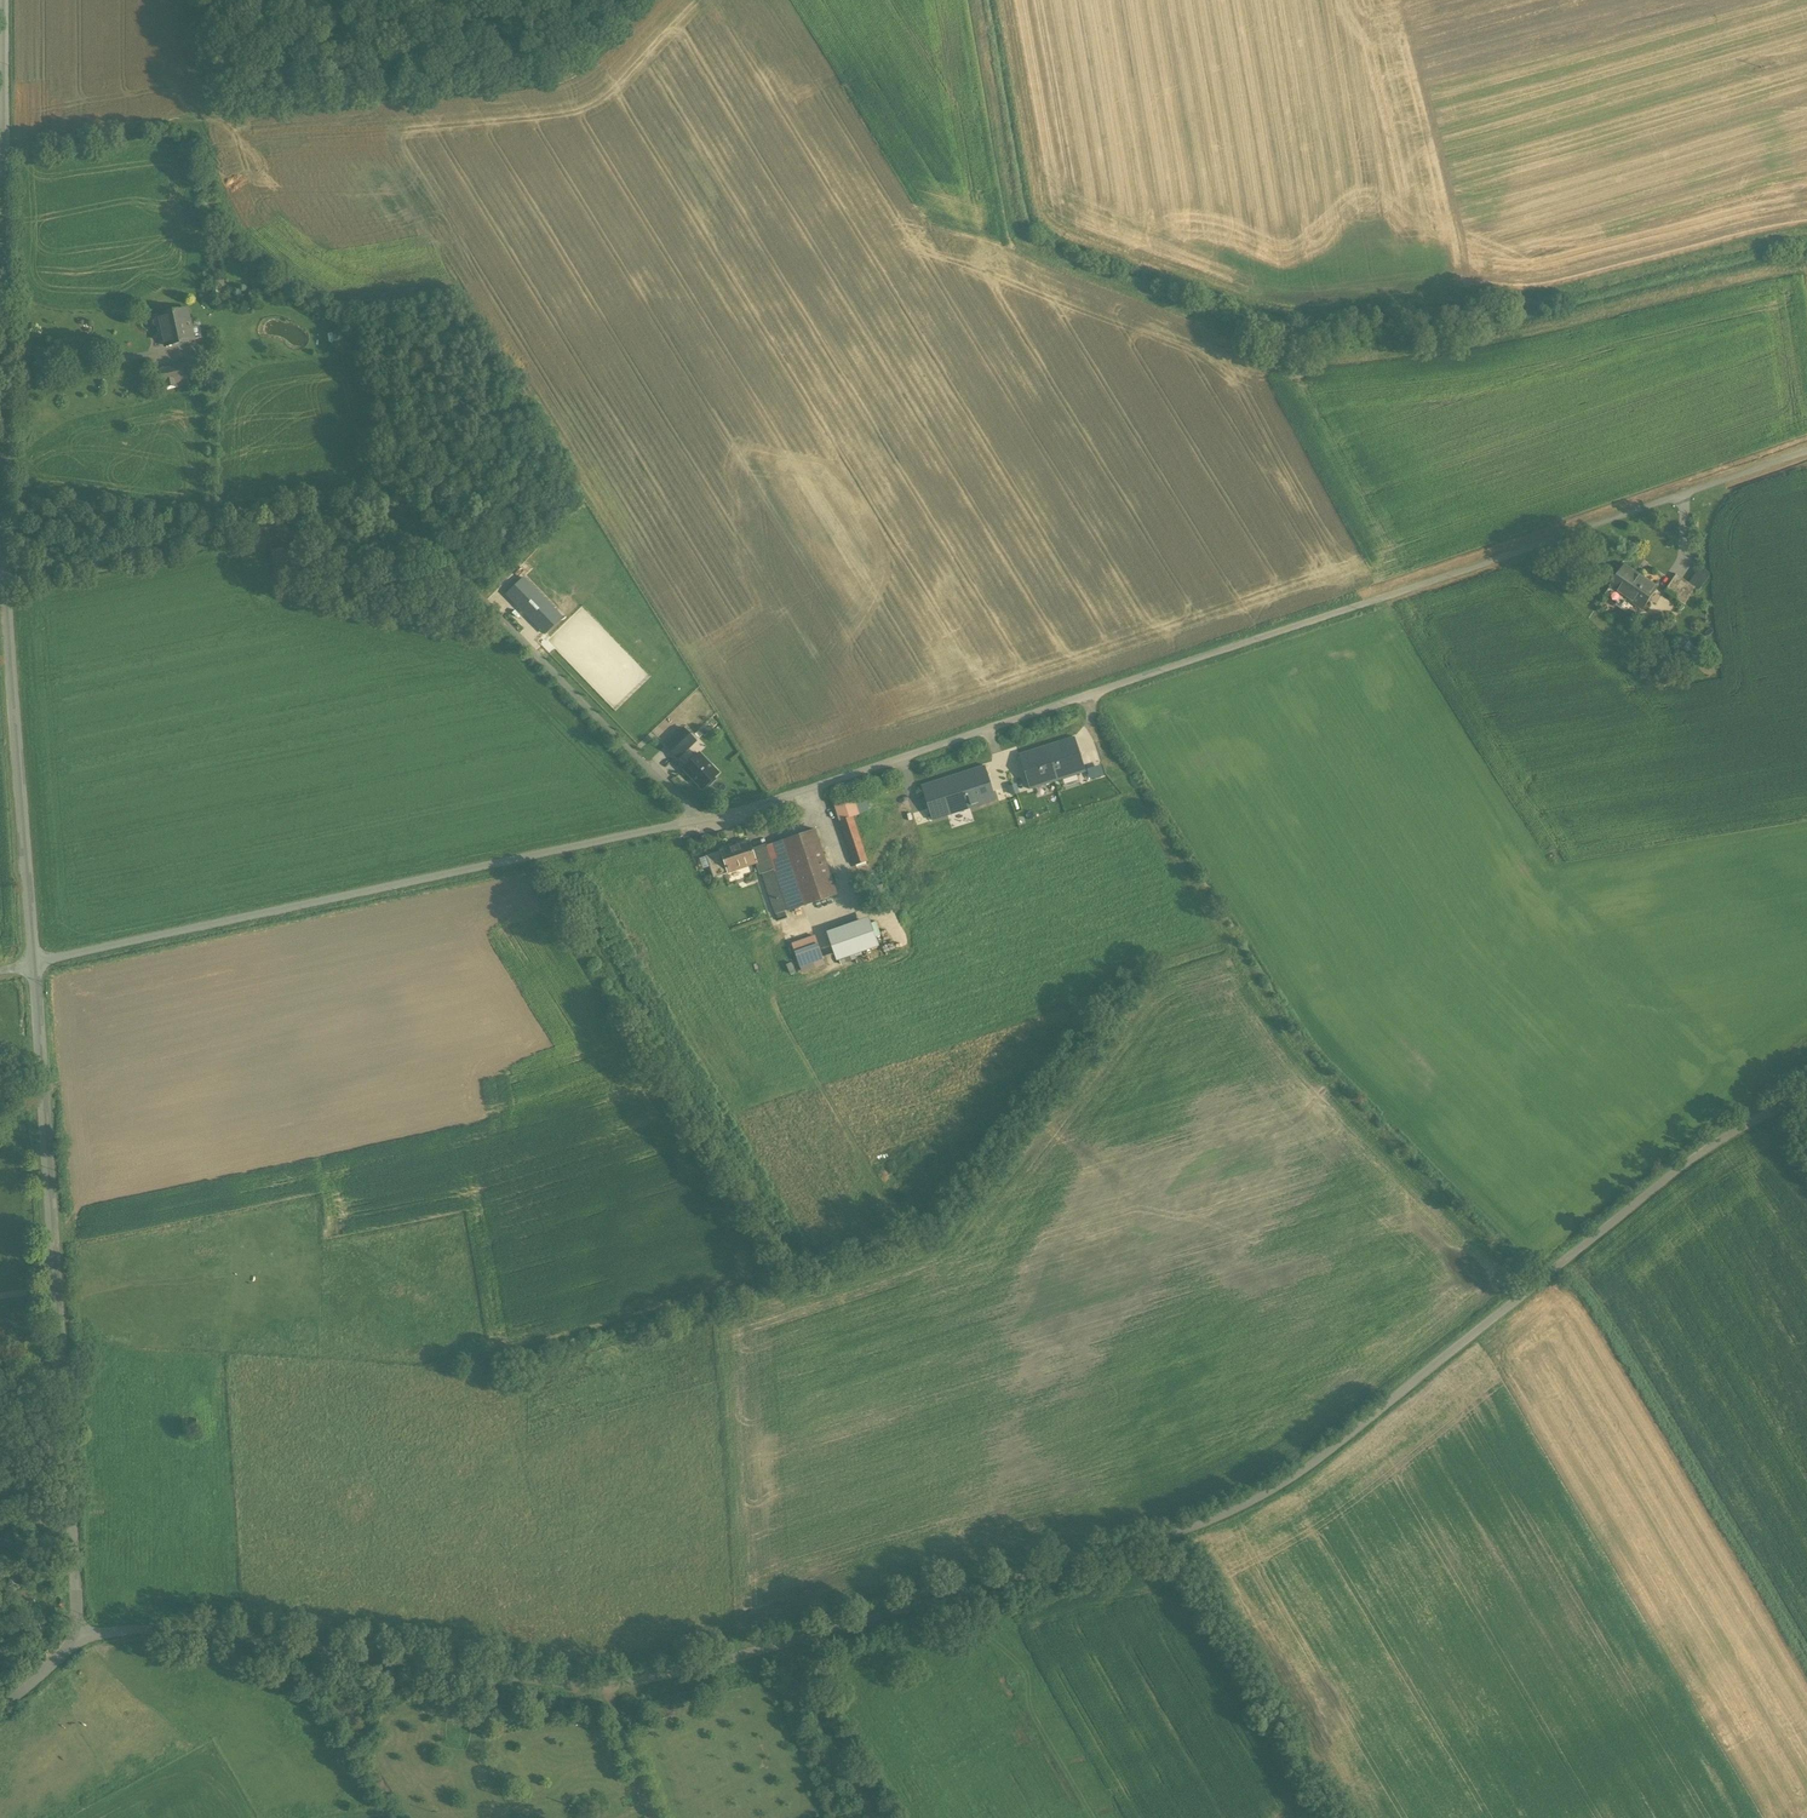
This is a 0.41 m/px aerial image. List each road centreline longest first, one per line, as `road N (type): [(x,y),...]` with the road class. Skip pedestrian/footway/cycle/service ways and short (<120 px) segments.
road 1 (unclassified): [(67,1652),(110,1627),(151,1625),(605,1689),(1201,1524),(1299,1471),(1704,1150),(1806,1097)]
road 2 (unclassified): [(702,817),(881,767),(1806,452)]
road 3 (unclassified): [(702,817),(383,501),(8,582)]
road 4 (track): [(1078,697),(1305,1055),(1536,1285)]
road 5 (unclassified): [(36,964),(78,1625),(67,1652)]
road 6 (unclassified): [(36,964),(702,817)]
road 7 (unclassified): [(4,0),(8,582)]
road 8 (unclassified): [(8,582),(36,964)]
road 9 (track): [(3,153),(157,121),(200,122)]
road 10 (track): [(791,1644),(883,1817)]

